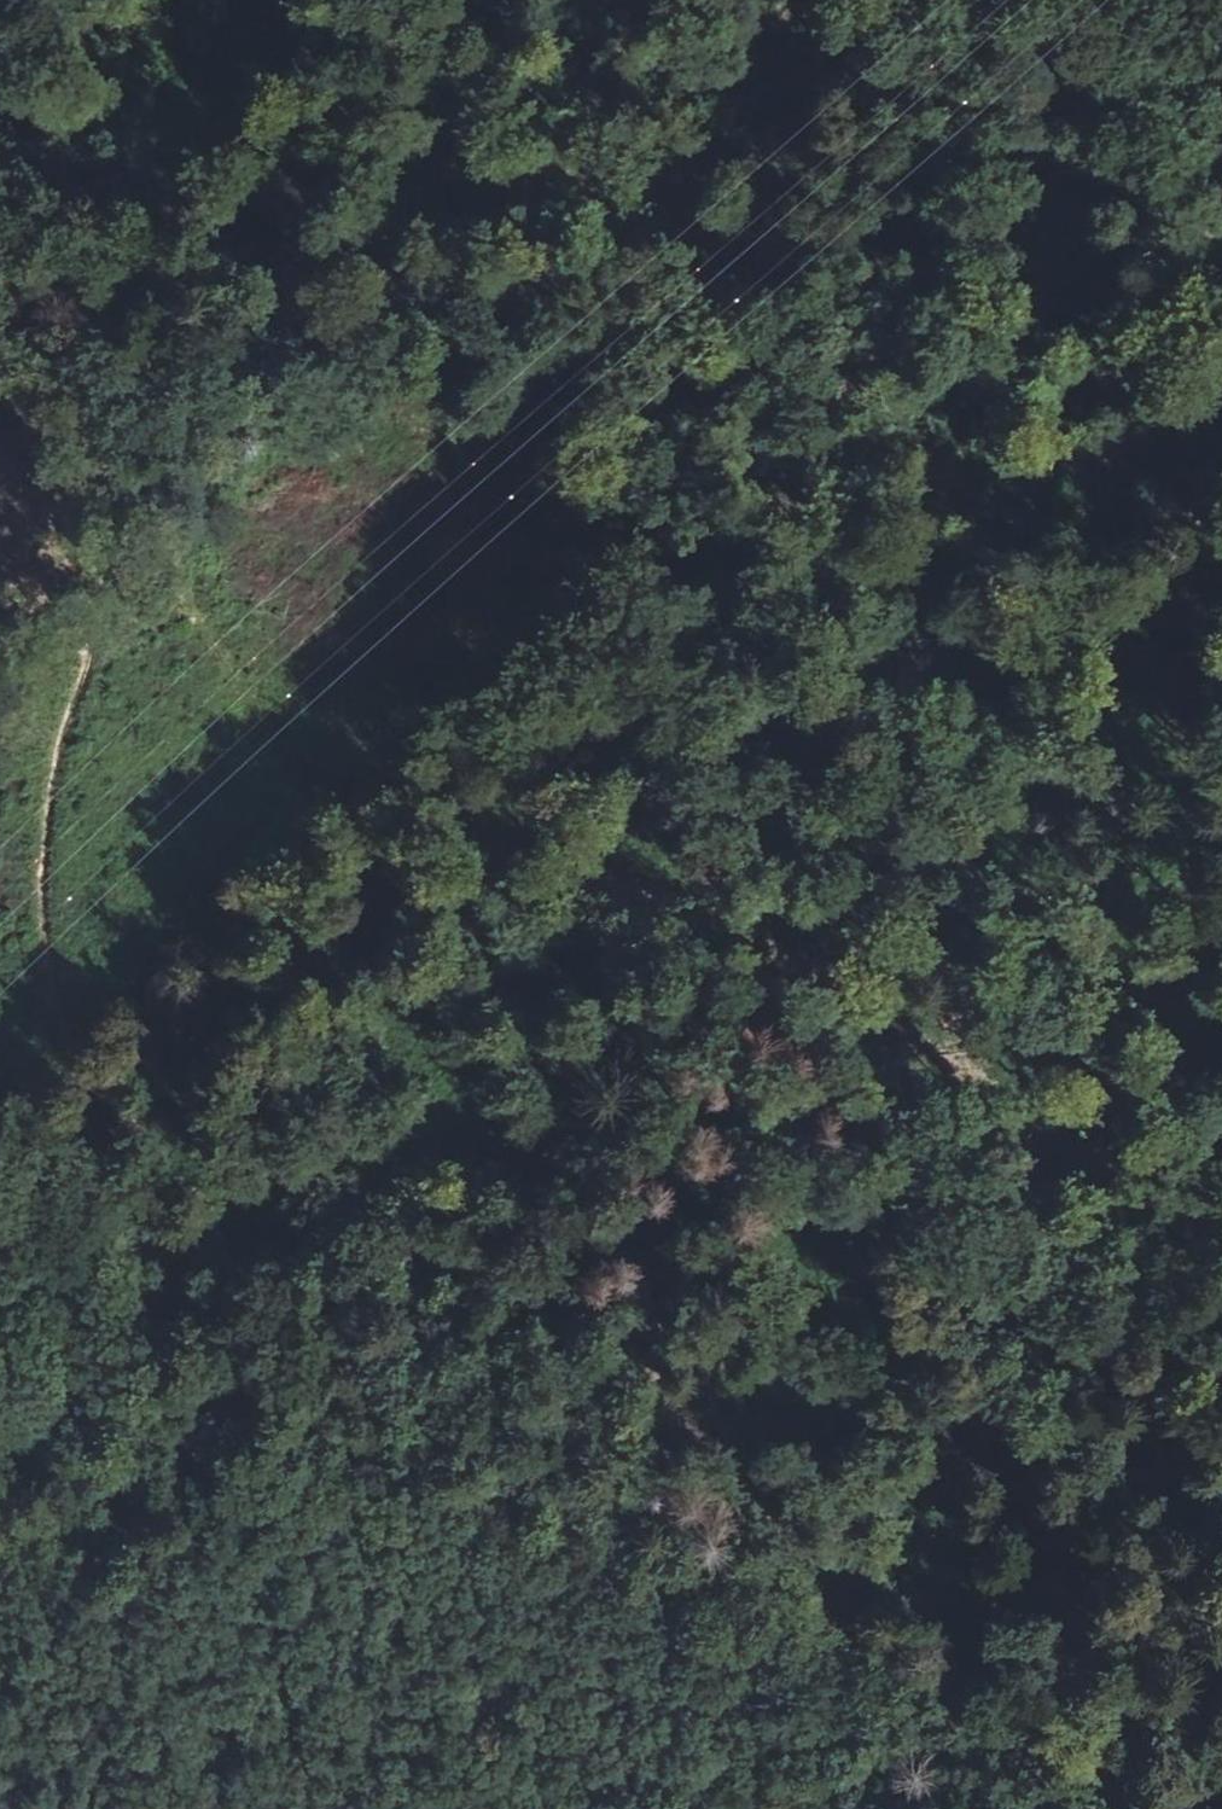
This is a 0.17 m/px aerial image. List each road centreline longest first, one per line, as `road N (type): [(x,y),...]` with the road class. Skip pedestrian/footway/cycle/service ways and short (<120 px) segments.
road 1 (track): [(761,0),(807,55),(1221,259)]
road 2 (track): [(160,1229),(29,1454),(0,1481)]

